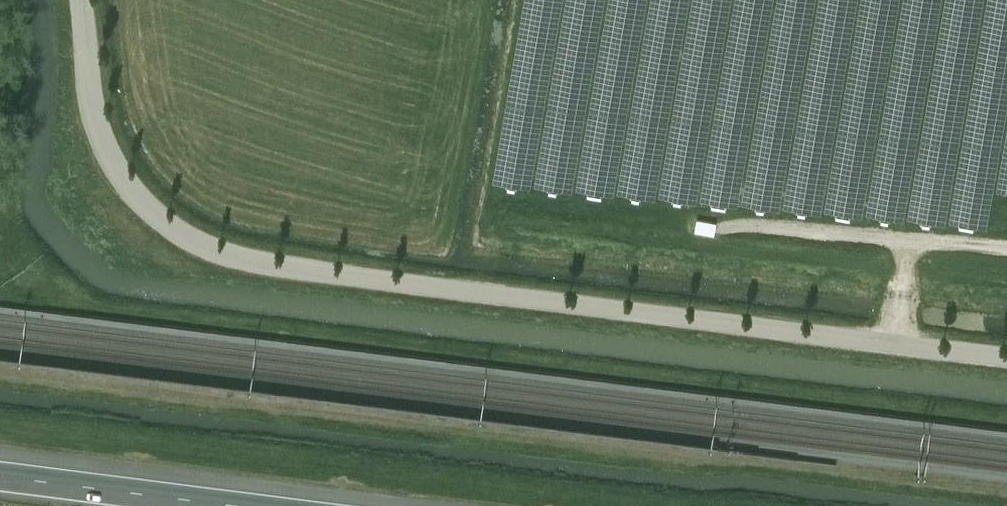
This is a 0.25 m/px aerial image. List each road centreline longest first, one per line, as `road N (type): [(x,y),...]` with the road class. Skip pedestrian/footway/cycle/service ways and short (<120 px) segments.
road 1 (unclassified): [(1006,357),(359,278),(200,248),(130,197),(108,160),(89,111),(76,0)]
road 2 (motorway): [(232,505),(0,476)]

